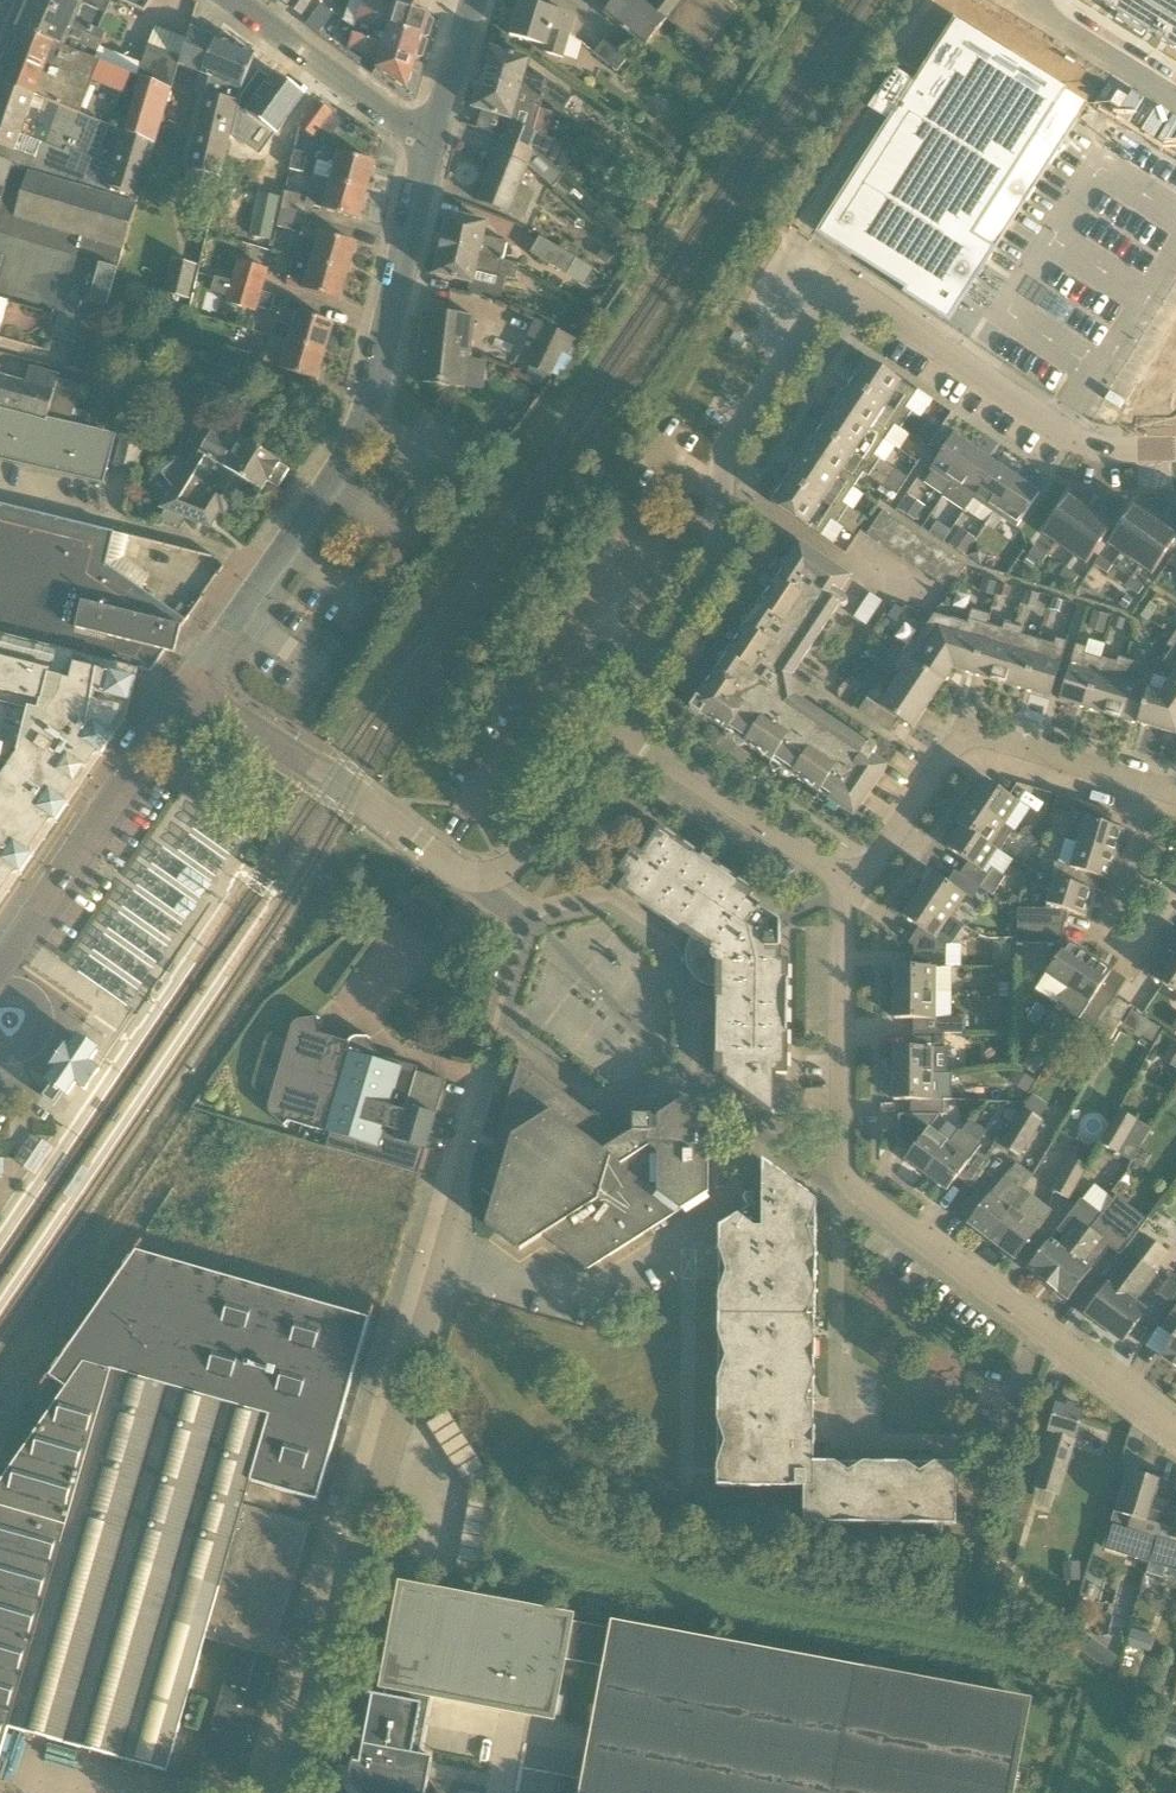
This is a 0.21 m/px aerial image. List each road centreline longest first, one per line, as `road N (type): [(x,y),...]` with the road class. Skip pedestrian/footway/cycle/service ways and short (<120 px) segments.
road 1 (residential): [(279,1792),(535,929),(474,878)]
road 2 (residential): [(624,729),(713,575),(721,459),(839,298),(871,303),(1077,444),(1175,450)]
road 3 (residential): [(1175,1436),(849,1193),(845,885)]
road 4 (residential): [(190,691),(344,457),(370,388),(430,148)]
road 5 (residential): [(845,885),(953,753),(982,742),(1145,793)]
road 6 (residential): [(474,878),(190,691)]
road 7 (residential): [(0,969),(190,691)]
road 8 (residential): [(845,885),(624,729)]
road 9 (residential): [(233,0),(430,148)]
road 10 (residential): [(624,729),(519,863),(474,878)]
road 11 (residential): [(1175,888),(1150,931),(1133,931),(1126,904),(1145,793)]
road 12 (residential): [(1175,98),(1027,0)]
road 13 (residential): [(430,148),(473,0)]

